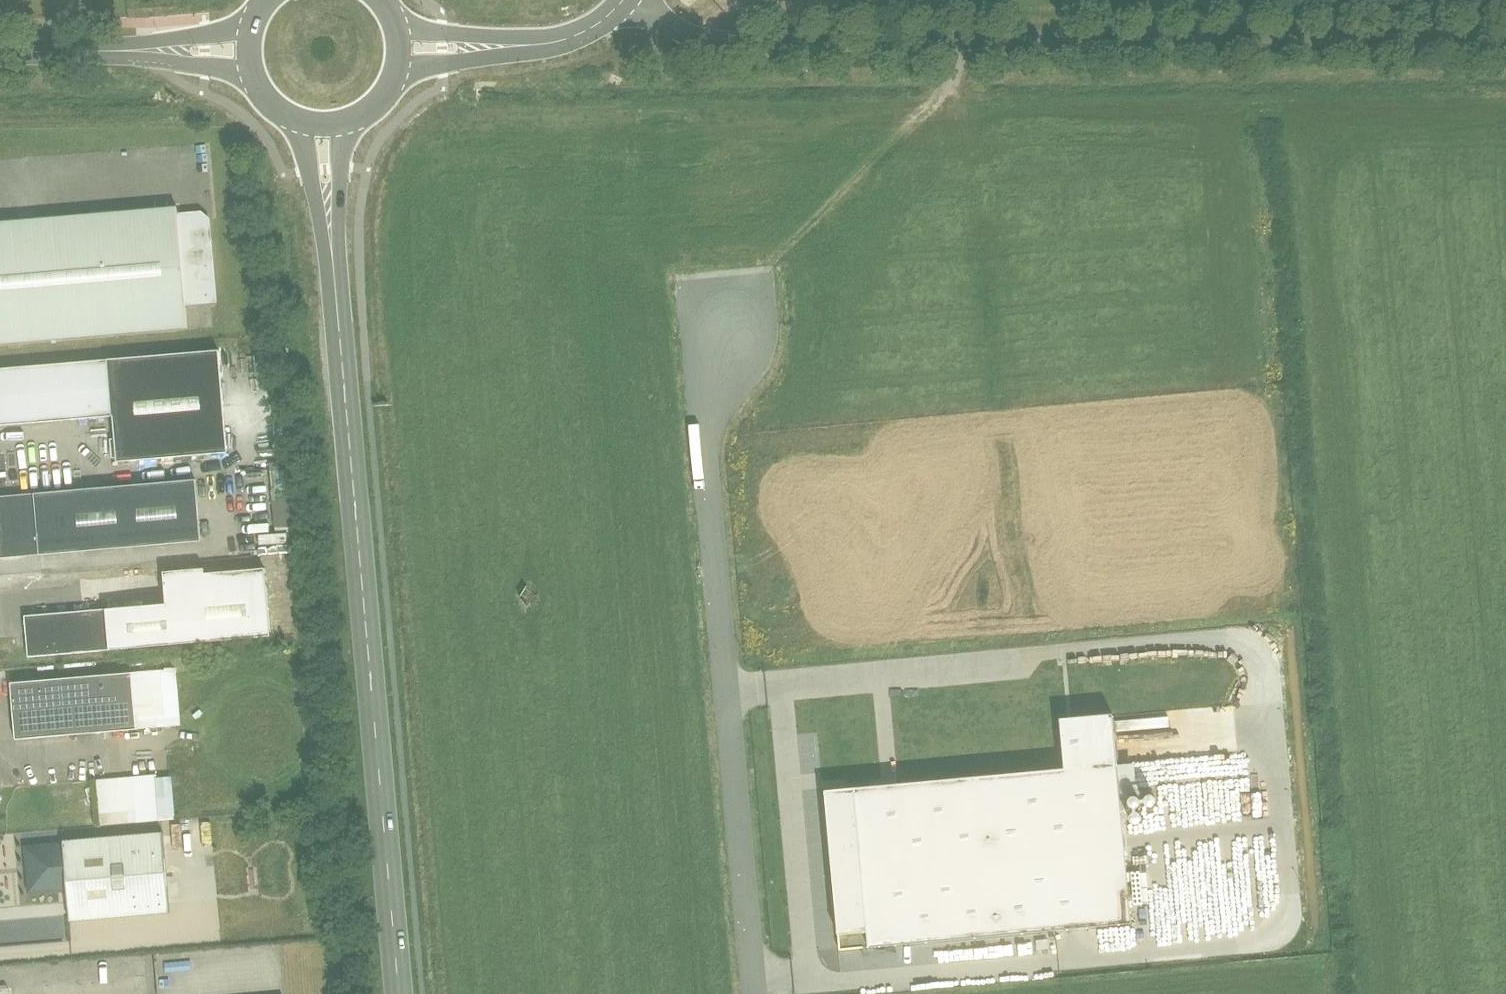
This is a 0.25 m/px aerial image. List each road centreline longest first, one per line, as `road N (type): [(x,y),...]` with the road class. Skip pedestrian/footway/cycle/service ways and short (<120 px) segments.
road 1 (unclassified): [(633,0),(715,40),(1505,35)]
road 2 (tertiary): [(327,226),(399,993)]
road 3 (unclassified): [(755,993),(698,374),(721,338)]
road 4 (residential): [(0,53),(154,52)]
road 5 (unclassified): [(497,47),(563,43),(587,34),(625,0)]

